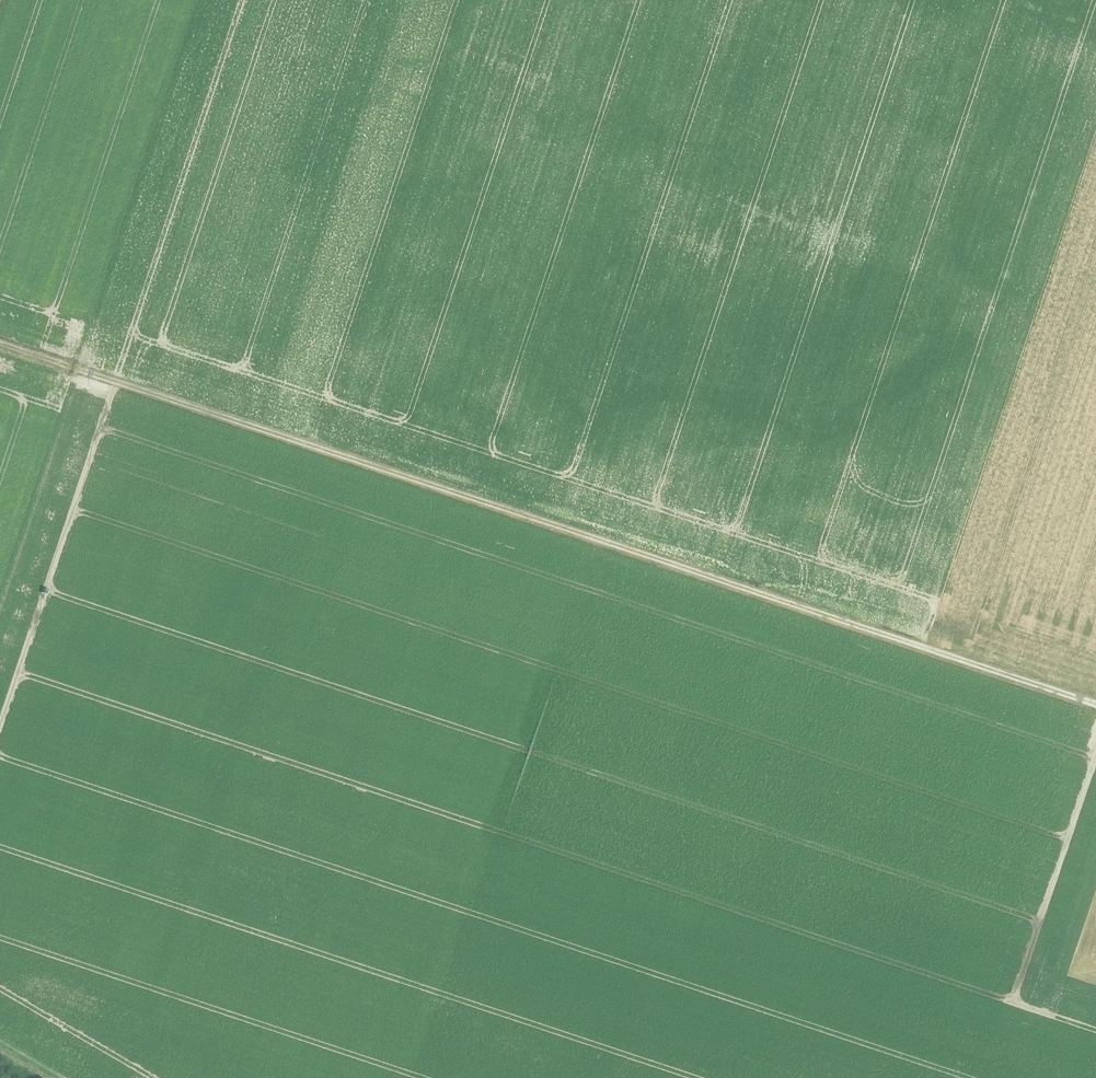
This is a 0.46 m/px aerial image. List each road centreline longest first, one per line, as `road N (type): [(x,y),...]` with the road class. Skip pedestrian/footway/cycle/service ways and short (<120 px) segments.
road 1 (track): [(1095,706),(0,345)]

